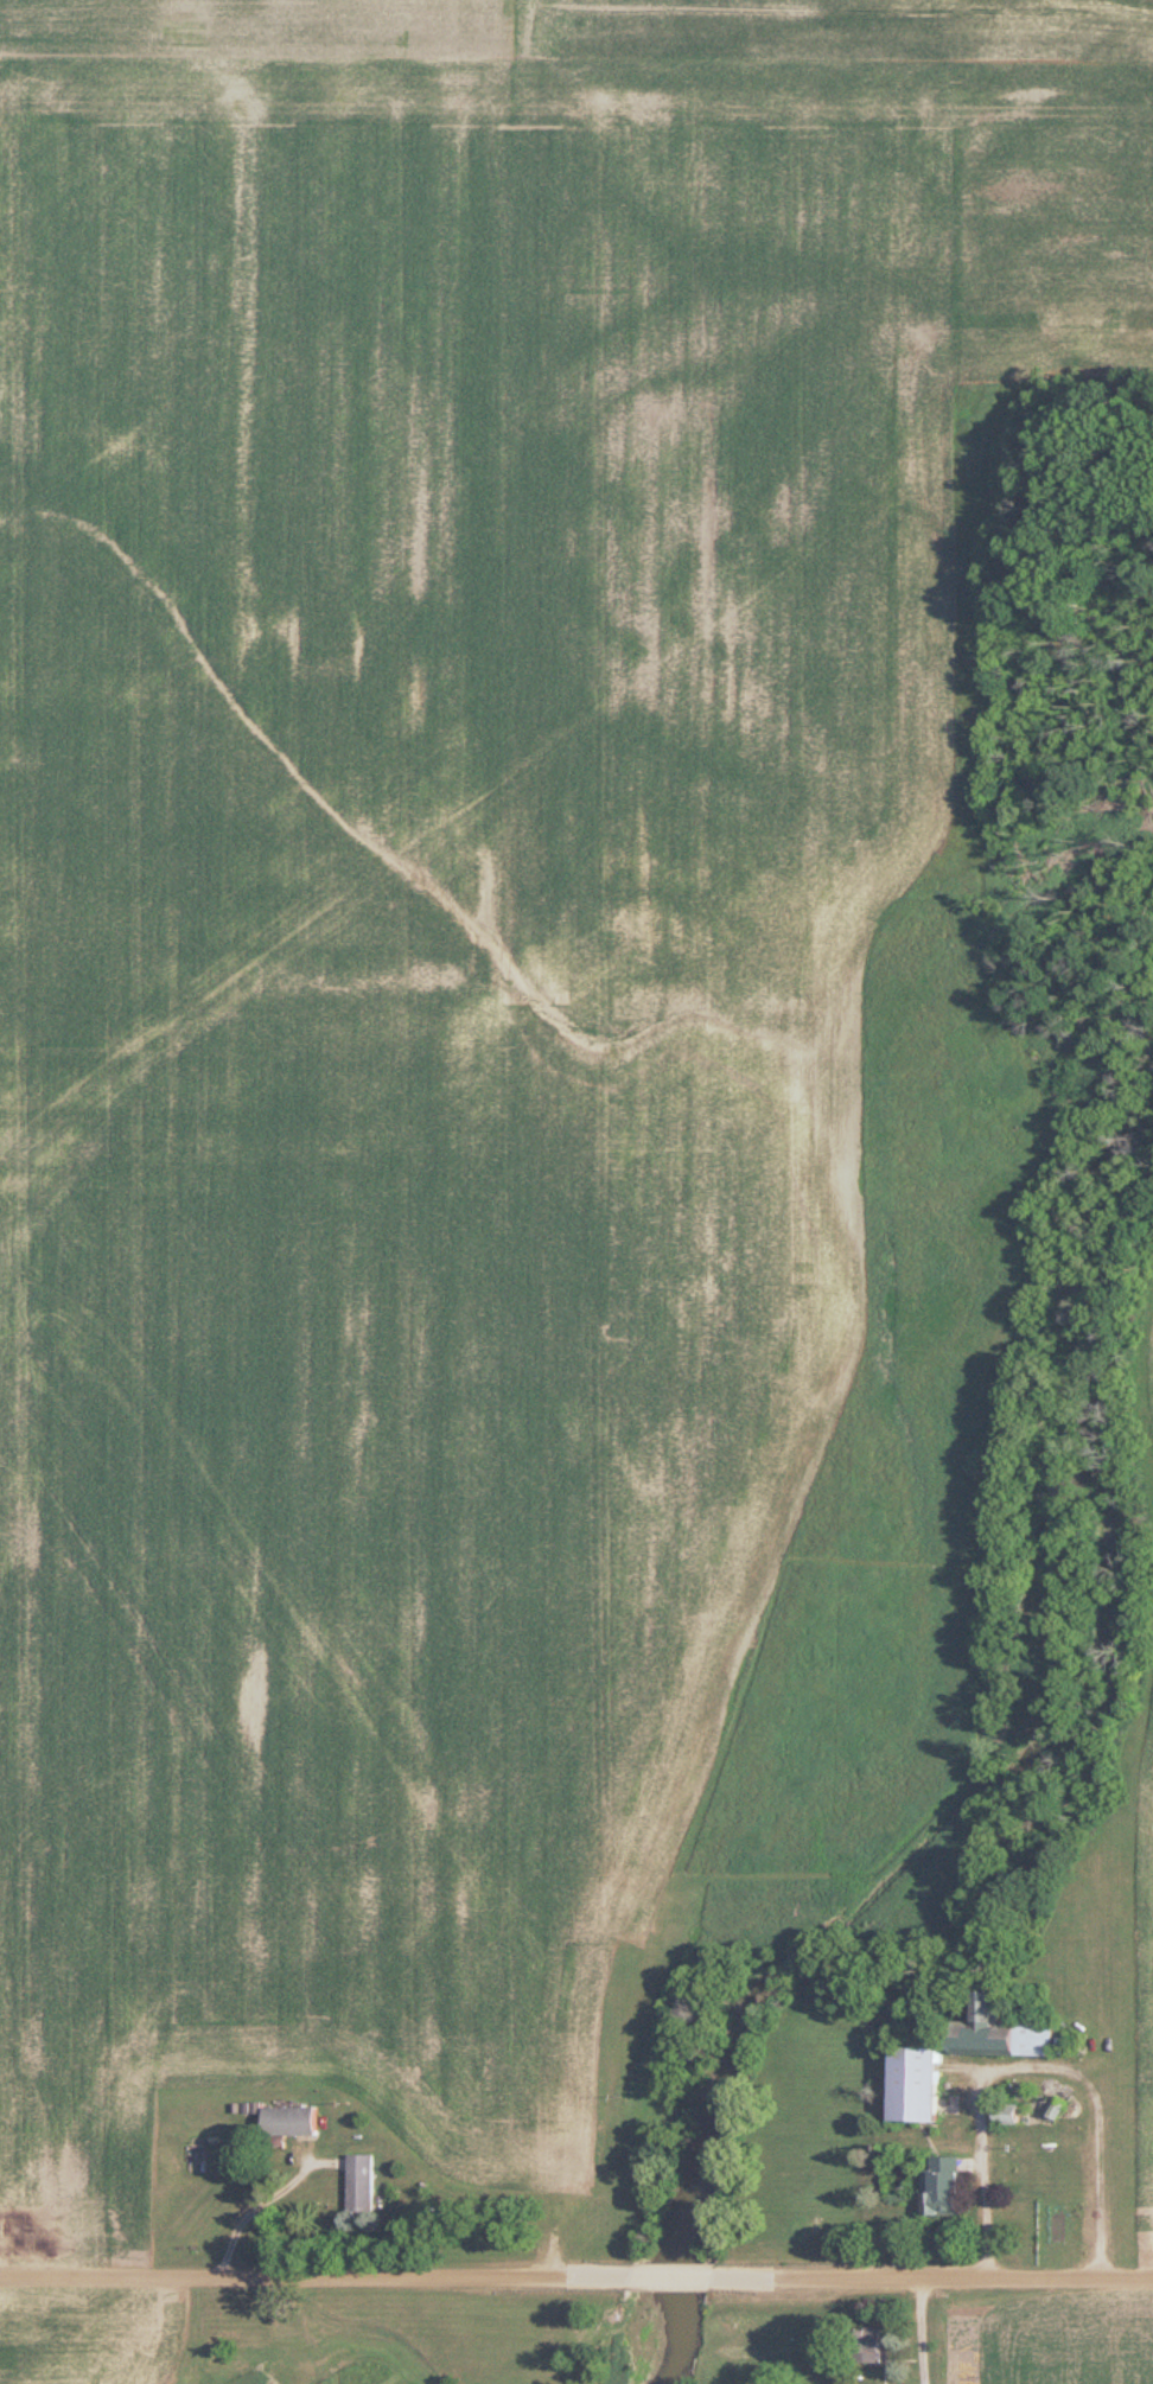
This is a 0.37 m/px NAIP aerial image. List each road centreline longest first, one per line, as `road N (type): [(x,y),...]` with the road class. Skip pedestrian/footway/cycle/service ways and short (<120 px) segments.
road 1 (residential): [(0,2278),(604,2277)]
road 2 (residential): [(738,2278),(1152,2282)]
road 3 (residential): [(604,2277),(738,2278)]

